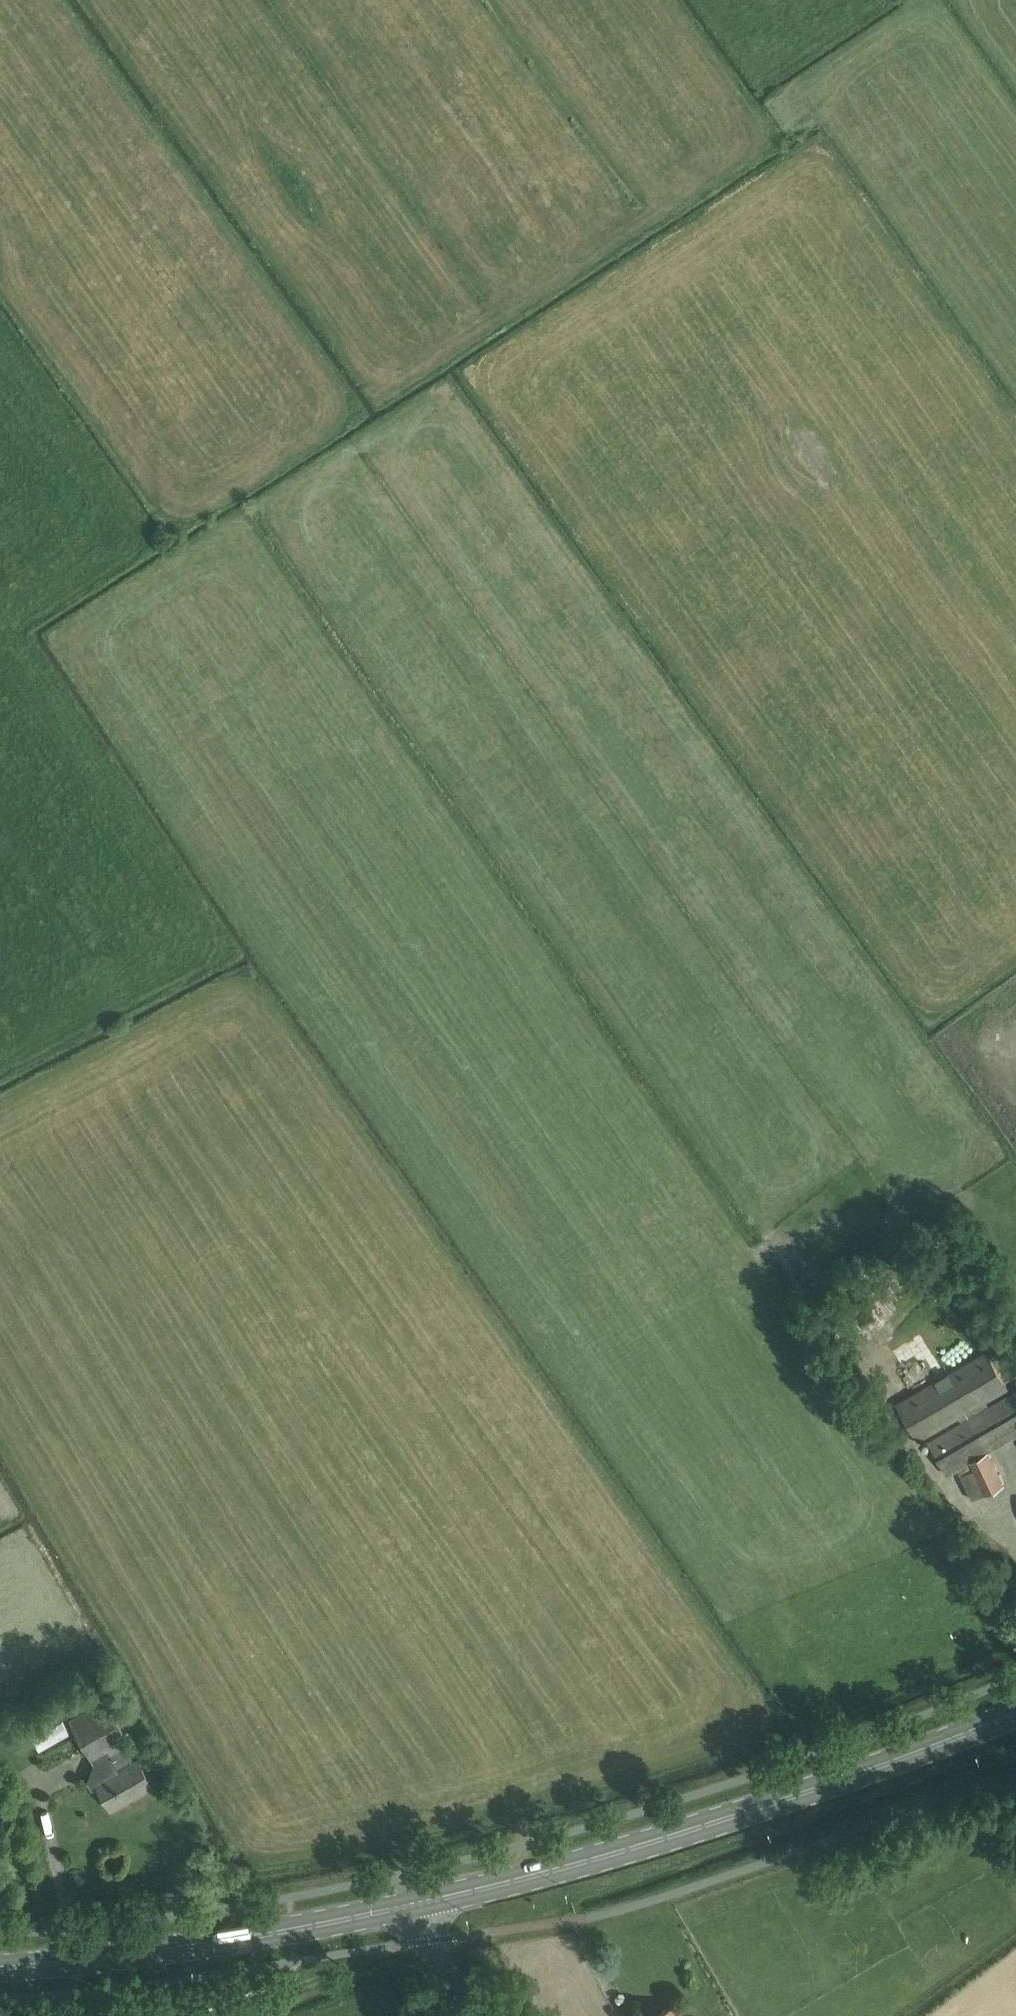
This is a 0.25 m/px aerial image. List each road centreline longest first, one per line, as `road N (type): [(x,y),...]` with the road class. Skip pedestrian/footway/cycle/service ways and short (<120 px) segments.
road 1 (primary): [(415,1904),(714,1823),(1015,1712)]
road 2 (primary): [(415,1904),(278,1933),(0,1967)]
road 3 (track): [(219,2015),(288,1984),(294,1930)]
road 4 (unclassified): [(474,2015),(427,1942),(415,1904)]

